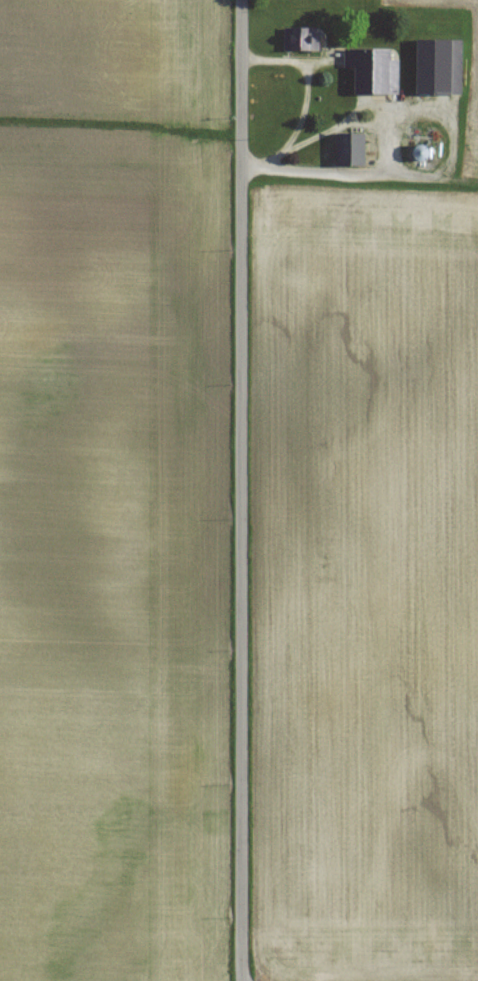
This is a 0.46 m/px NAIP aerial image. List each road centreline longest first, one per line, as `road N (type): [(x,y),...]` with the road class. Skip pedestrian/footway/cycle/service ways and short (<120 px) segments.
road 1 (residential): [(242,0),(244,980)]

